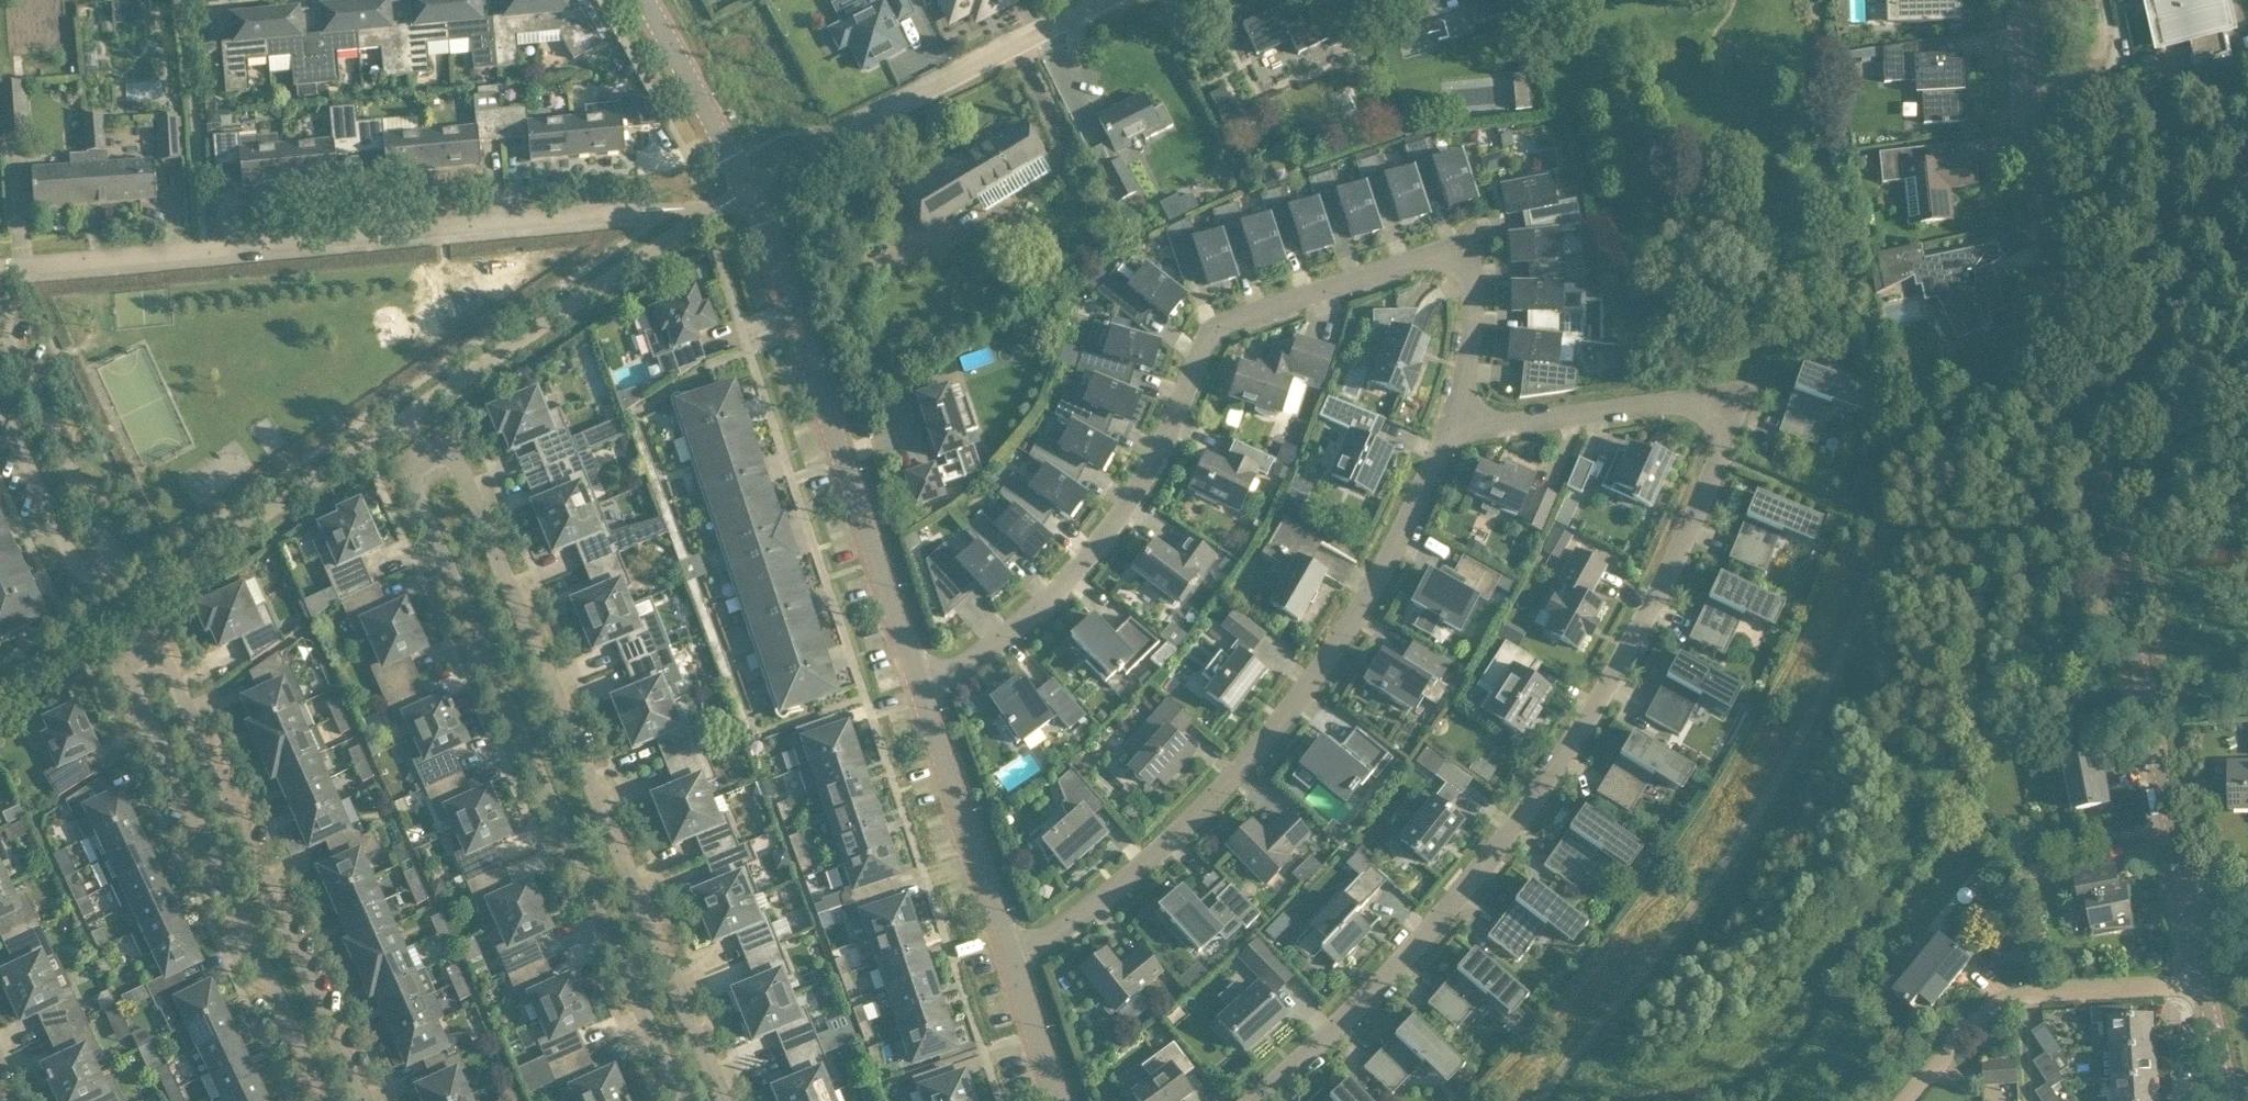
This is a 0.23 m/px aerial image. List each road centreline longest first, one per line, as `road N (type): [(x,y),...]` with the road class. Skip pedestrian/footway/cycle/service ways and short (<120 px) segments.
road 1 (residential): [(677,1100),(410,478),(424,451),(457,454),(732,1100)]
road 2 (residential): [(1260,1100),(1388,986),(1561,769),(1647,623),(1723,447),(1714,413),(1702,403),(1455,429)]
road 3 (residential): [(320,1100),(126,680),(137,648),(164,656),(368,1100)]
road 4 (residential): [(2027,0),(2031,119),(2184,920)]
road 5 (residential): [(921,679),(998,644),(1052,599),(1135,507),(1219,329),(1449,251),(1470,262),(1479,281)]
road 6 (residential): [(0,265),(653,212),(750,190)]
road 7 (residential): [(1016,963),(1180,836),(1260,757),(1358,621),(1455,429)]
road 8 (residential): [(921,679),(750,190)]
road 9 (residential): [(0,313),(110,541),(113,565),(100,575),(76,562),(0,406)]
road 10 (residential): [(1903,1100),(1998,999),(2195,981)]
road 11 (residential): [(825,143),(1113,0)]
road 12 (residential): [(1016,963),(921,679)]
road 13 (residential): [(750,190),(639,0)]
road 14 (residential): [(1455,429),(1479,281)]
road 15 (residential): [(1062,1100),(1016,963)]
road 16 (residential): [(2195,981),(2223,1100)]

